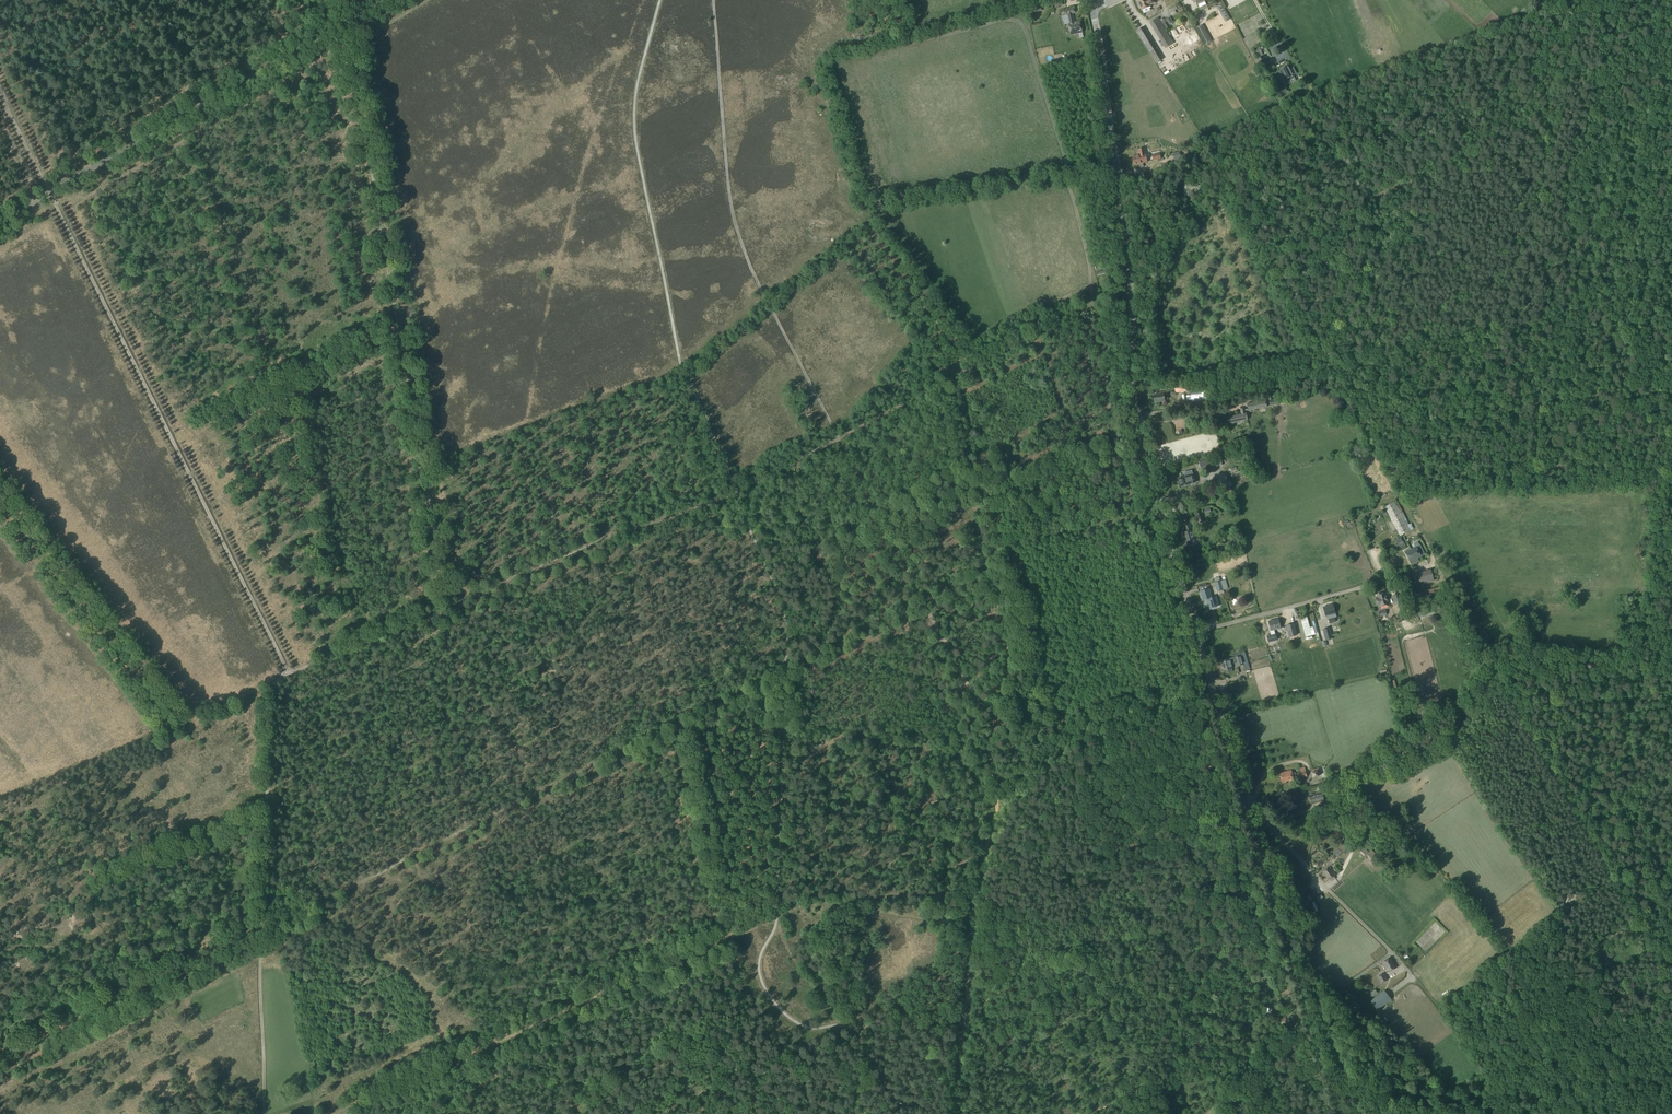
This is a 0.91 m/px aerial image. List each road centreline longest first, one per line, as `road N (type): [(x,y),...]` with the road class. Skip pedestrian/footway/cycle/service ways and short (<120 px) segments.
road 1 (track): [(265,1113),(260,944),(281,676),(731,491),(1131,294)]
road 2 (track): [(1095,310),(1118,450),(1246,842),(1245,881),(1263,901),(1327,1113)]
road 3 (track): [(927,601),(207,971)]
road 4 (secondary): [(1196,633),(1137,419),(1127,242),(1092,9)]
road 5 (track): [(343,0),(445,610)]
road 6 (track): [(51,197),(287,671)]
road 7 (secondary): [(1339,1113),(1196,633)]
road 8 (track): [(346,1113),(777,918)]
road 9 (unclassified): [(0,226),(391,0)]
road 10 (track): [(1364,429),(1434,411),(1671,388)]
road 11 (unclassified): [(1196,633),(1435,564)]
road 12 (track): [(1307,1012),(1206,1080),(1168,1081),(1091,1113)]
road 13 (track): [(1495,666),(1465,703),(1337,778)]
road 14 (track): [(1671,668),(1512,658),(1495,666)]
road 15 (track): [(1469,1113),(1332,1092)]

